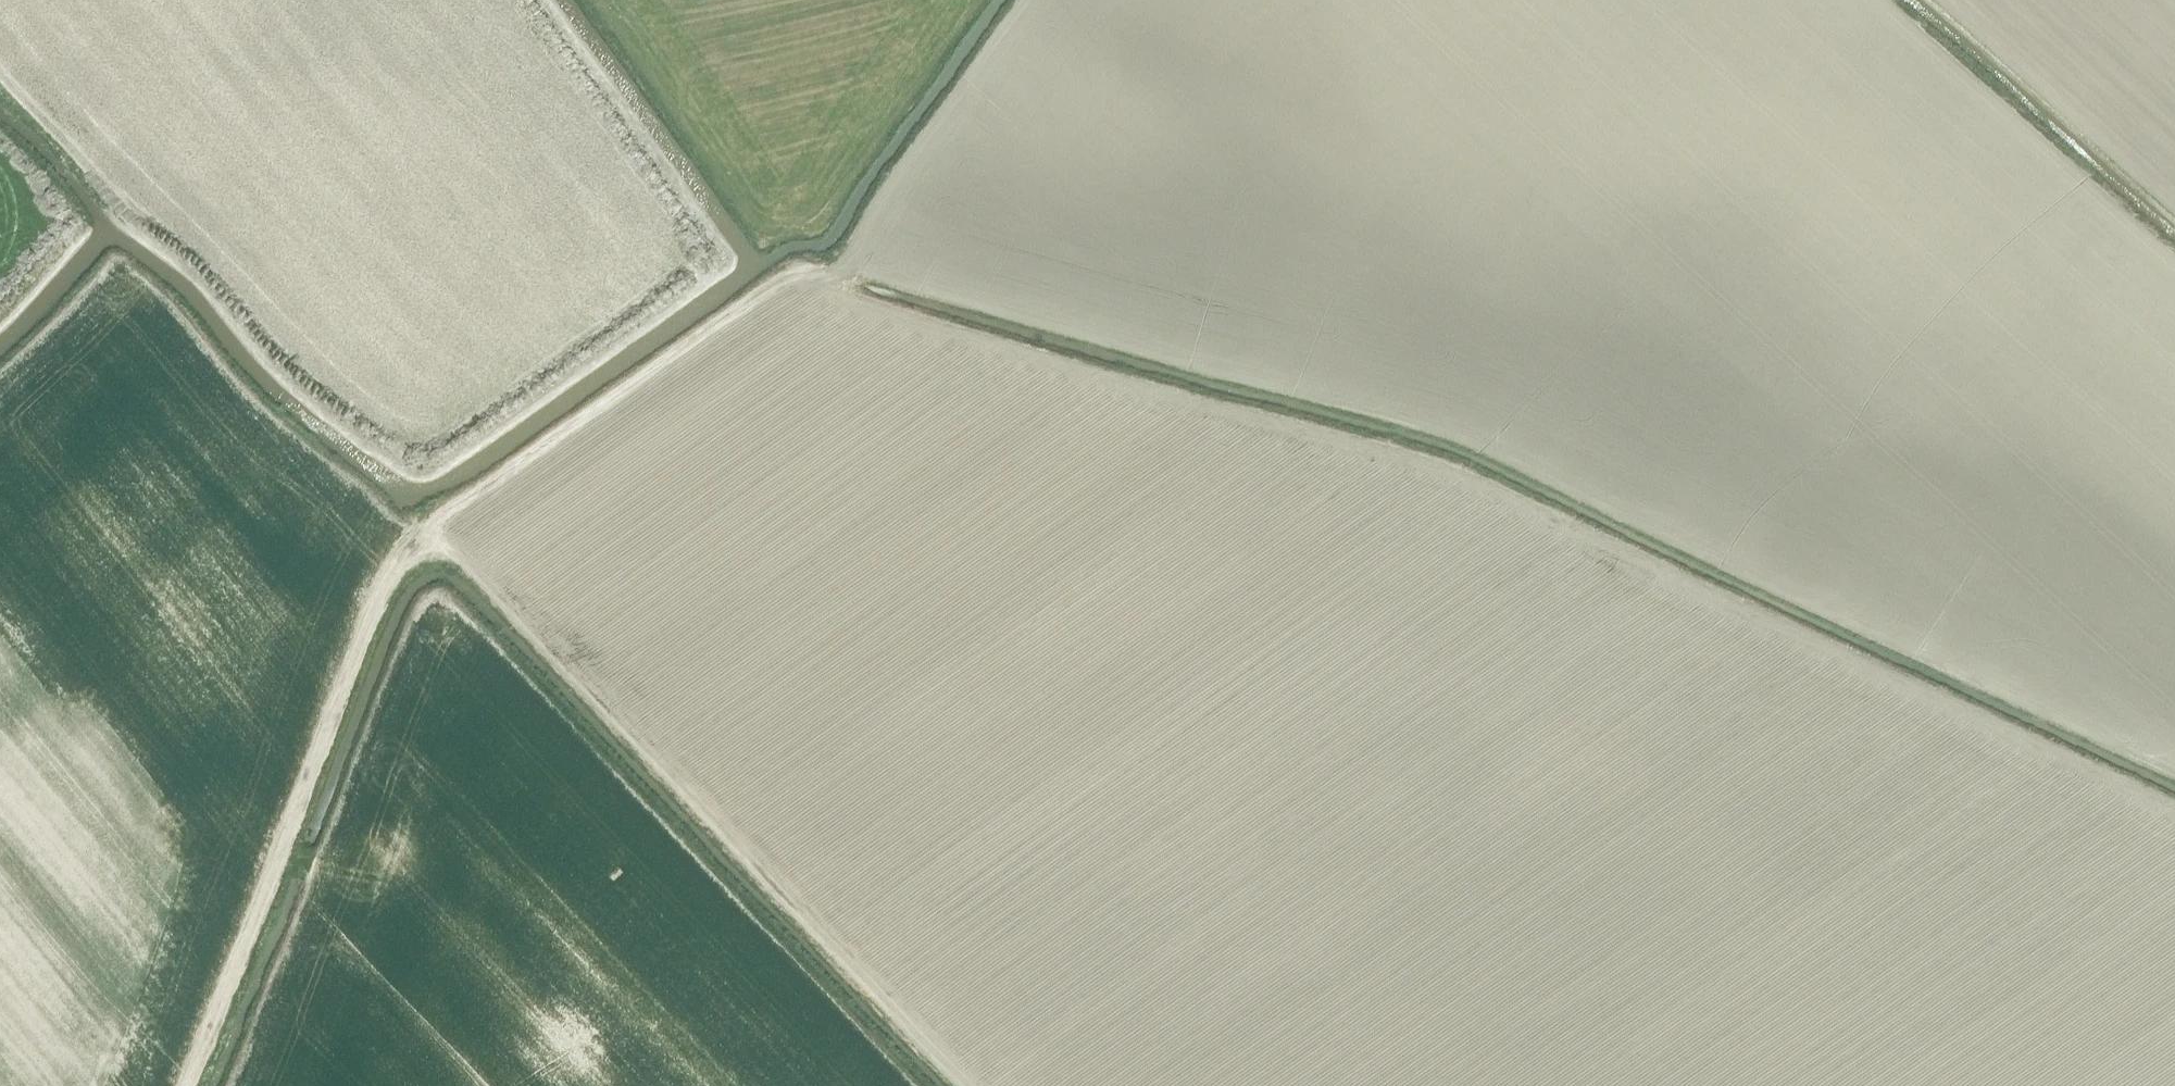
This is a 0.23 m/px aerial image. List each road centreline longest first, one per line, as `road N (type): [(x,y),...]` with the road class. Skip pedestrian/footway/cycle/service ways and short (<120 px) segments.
road 1 (track): [(835,273),(789,278),(757,296),(453,509),(397,562),(183,1085)]

